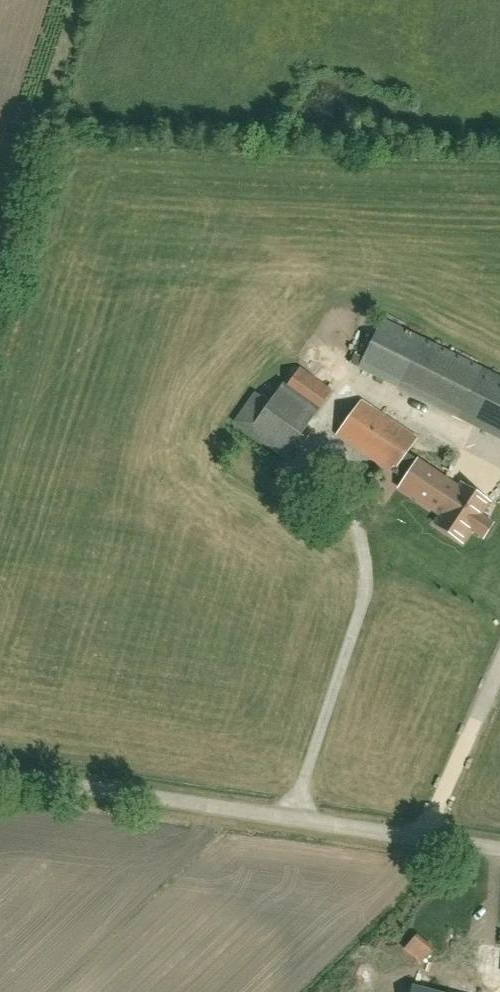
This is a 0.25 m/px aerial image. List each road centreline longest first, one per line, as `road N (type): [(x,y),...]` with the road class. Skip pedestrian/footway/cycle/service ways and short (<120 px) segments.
road 1 (unclassified): [(499,849),(0,775)]

